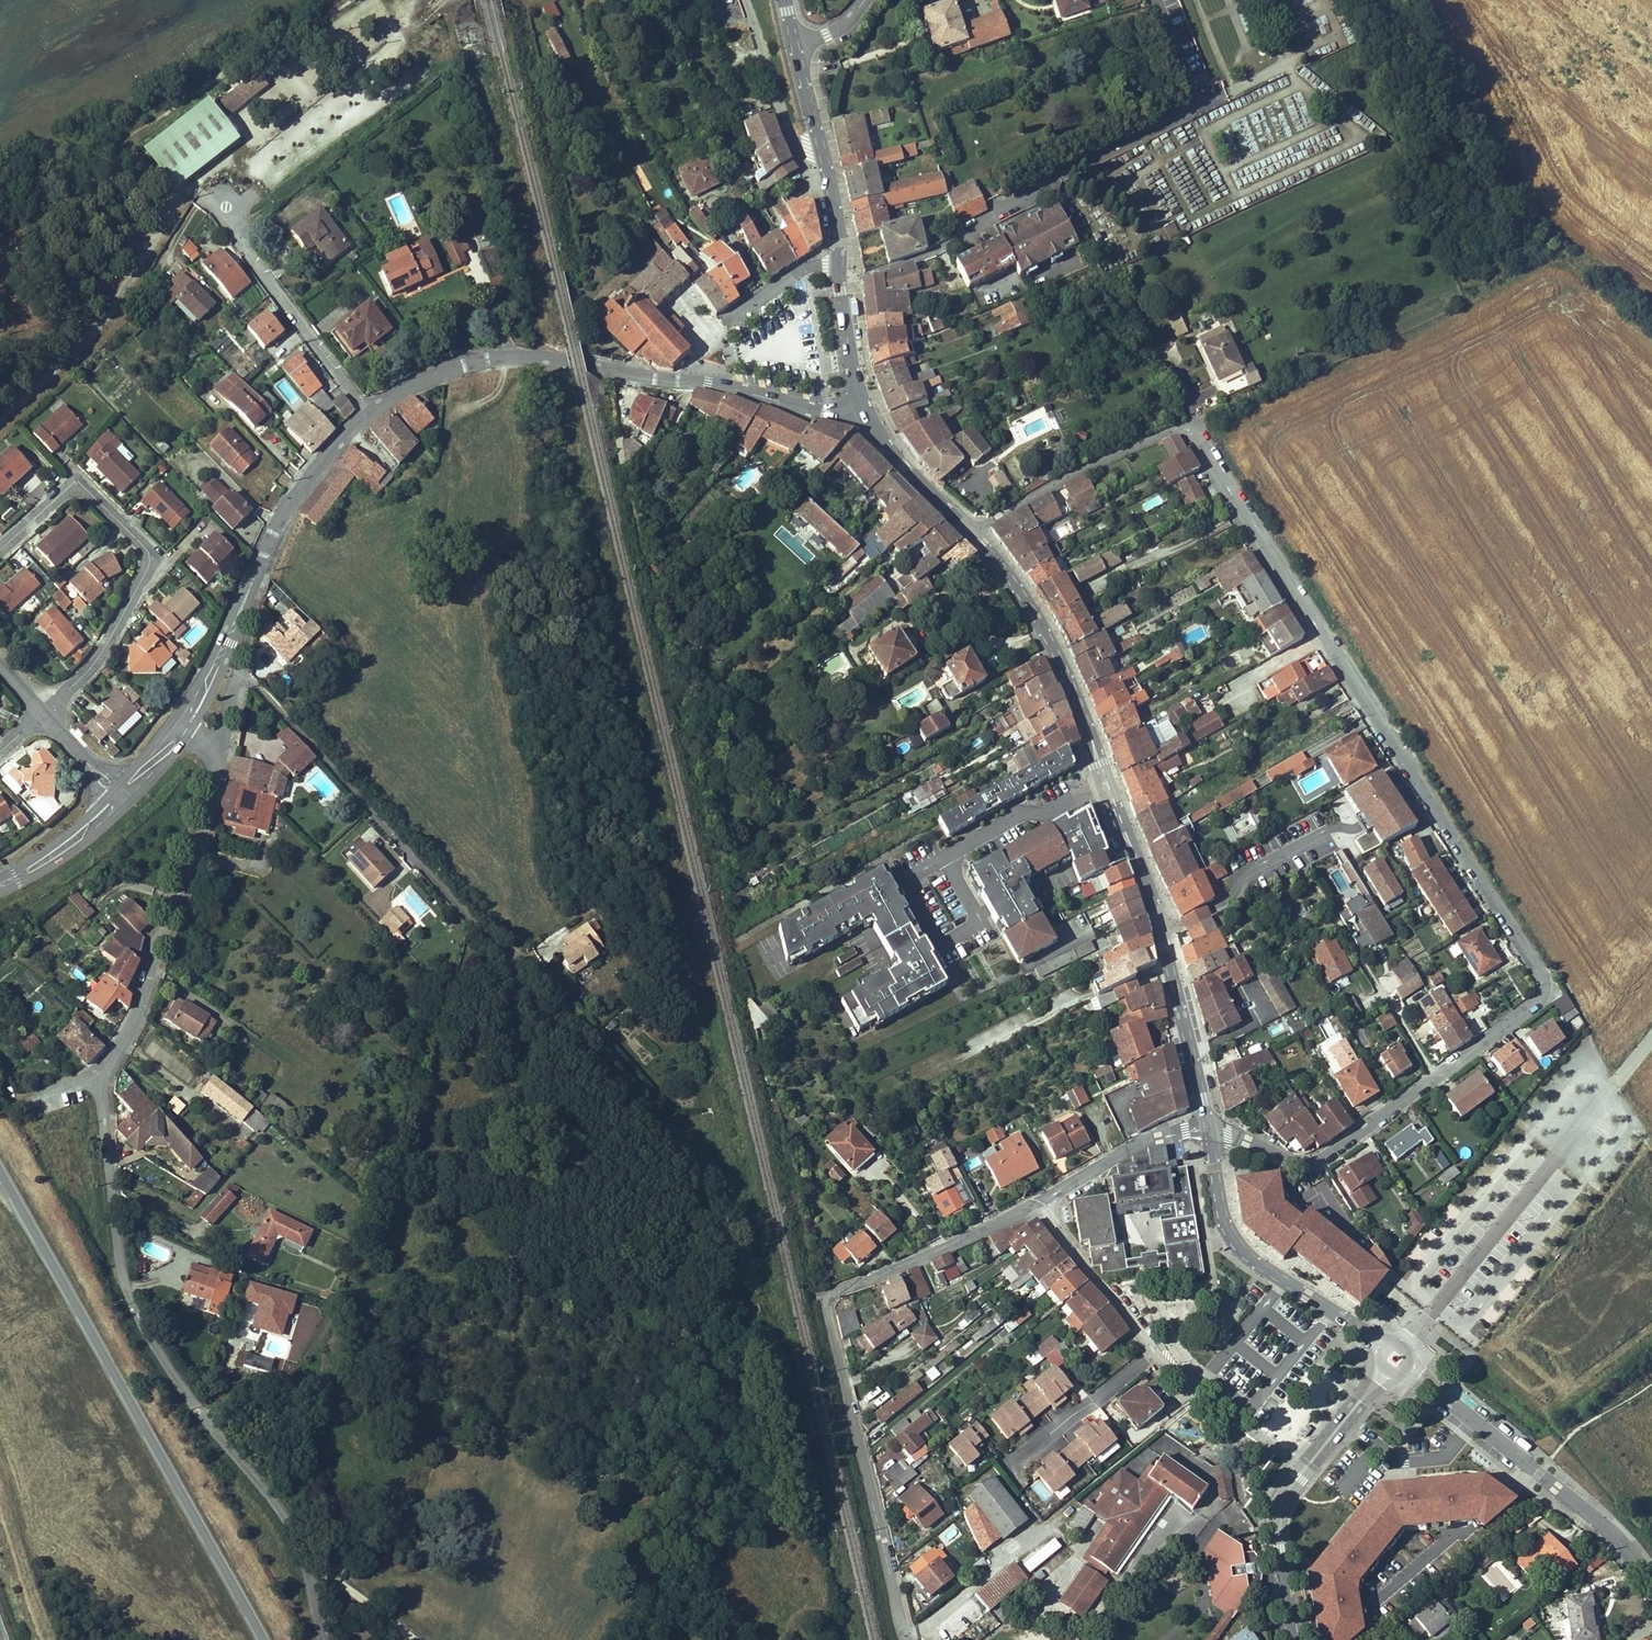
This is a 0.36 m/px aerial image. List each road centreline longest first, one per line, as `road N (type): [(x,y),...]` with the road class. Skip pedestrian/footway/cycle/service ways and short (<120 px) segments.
road 1 (residential): [(1208,1128),(1310,1167),(1542,992),(1539,969),(1190,421)]
road 2 (track): [(503,953),(445,550),(444,462),(452,417),(500,387),(502,357)]
road 3 (unclassified): [(323,1639),(295,1531),(208,1423),(130,1304),(119,1271),(99,1072)]
road 4 (residential): [(1036,1206),(825,1298),(904,1639)]
road 5 (trunk): [(0,1171),(264,1639)]
road 6 (secondary): [(861,413),(525,355),(453,368),(366,412)]
road 7 (residential): [(0,550),(77,481),(149,552),(140,583),(91,667),(44,716)]
road 8 (residential): [(1195,106),(1052,180),(929,256),(839,279)]
road 9 (secondary): [(366,412),(313,467),(276,521),(206,689),(181,727)]
road 10 (secondary): [(1208,1128),(1147,883),(1106,783)]
road 11 (residential): [(99,1072),(139,1011),(222,758)]
road 12 (residential): [(1412,1371),(1625,1544),(1651,1579)]
road 13 (secondary): [(1294,1639),(1280,1508),(1380,1373)]
road 14 (secondary): [(1378,1347),(1242,1252),(1223,1223),(1208,1128)]
road 15 (track): [(1456,298),(1190,421)]
road 16 (secondary): [(1106,783),(1027,602),(973,533)]
road 17 (residential): [(1036,1206),(1195,1401)]
road 18 (residential): [(366,412),(247,251),(227,209)]
road 19 (residential): [(1190,421),(973,533)]
road 20 (residential): [(1208,1128),(1154,1139),(1036,1206)]
road 21 (residential): [(906,882),(936,941),(973,928),(977,915),(945,857)]
road 22 (residential): [(945,857),(1017,817),(1049,813),(1106,783)]
road 23 (residential): [(744,0),(791,136),(819,145)]
road 24 (secondary): [(973,533),(861,413)]
road 25 (secondary): [(839,279),(837,219),(819,145)]
road 26 (secondary): [(861,413),(839,279)]
road 27 (secondary): [(98,814),(58,853),(0,886)]

